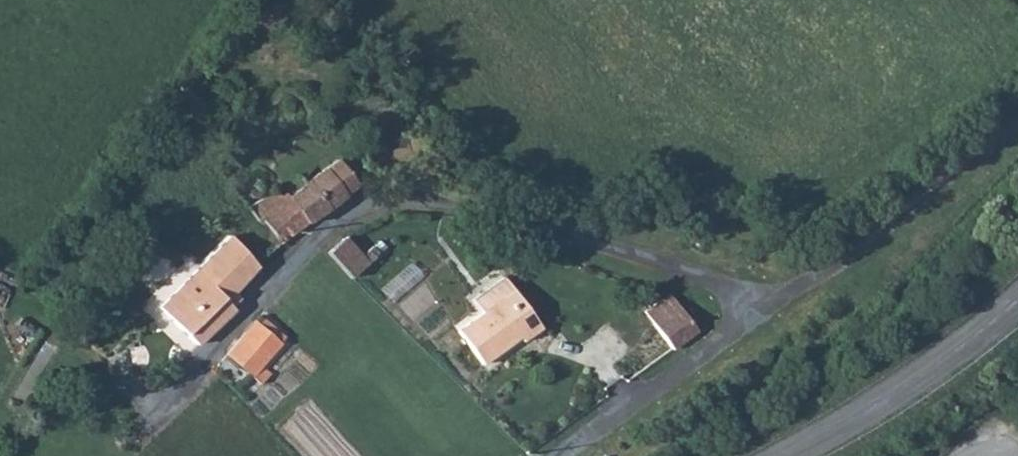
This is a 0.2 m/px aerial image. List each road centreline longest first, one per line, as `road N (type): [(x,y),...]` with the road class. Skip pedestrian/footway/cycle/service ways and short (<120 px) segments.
road 1 (unclassified): [(779,455),(886,395),(1017,296)]

